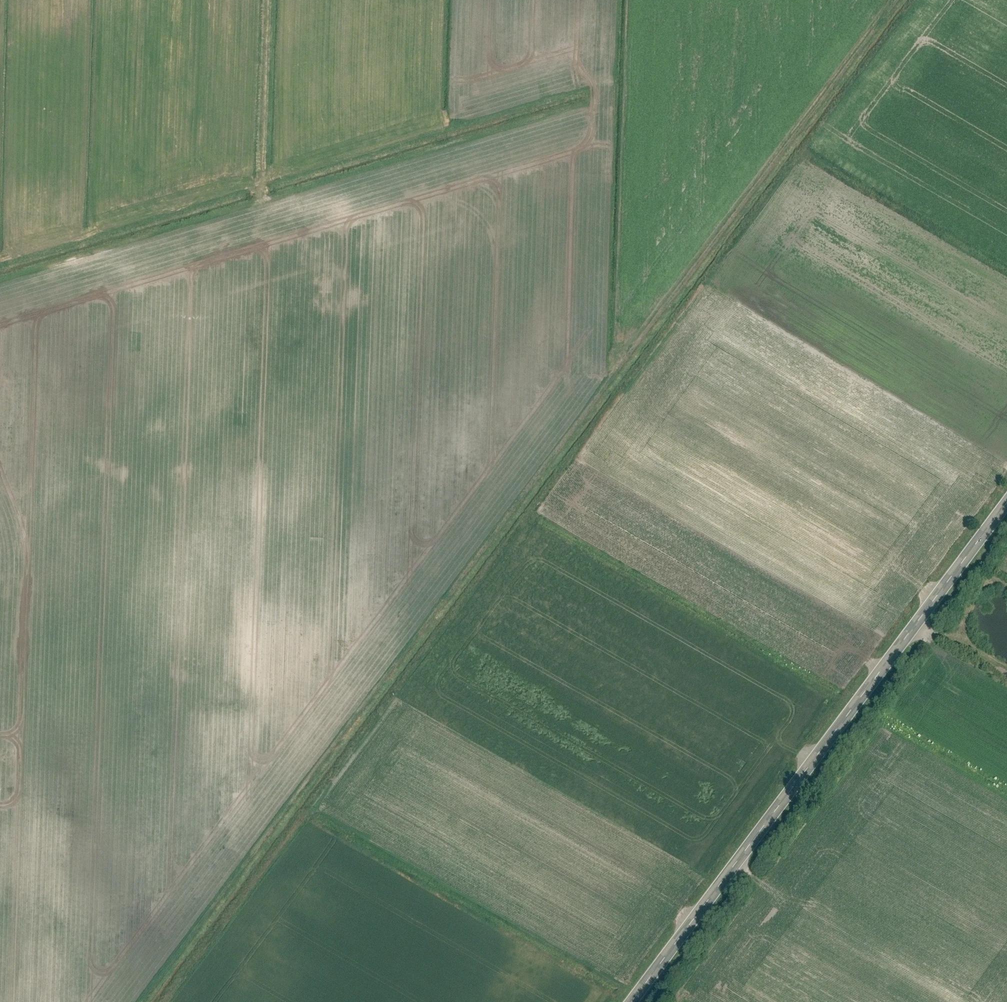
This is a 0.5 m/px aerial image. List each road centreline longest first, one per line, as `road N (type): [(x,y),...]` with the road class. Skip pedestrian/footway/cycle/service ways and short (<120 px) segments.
road 1 (secondary): [(632,1001),(1006,503)]
road 2 (track): [(268,0),(262,175)]

